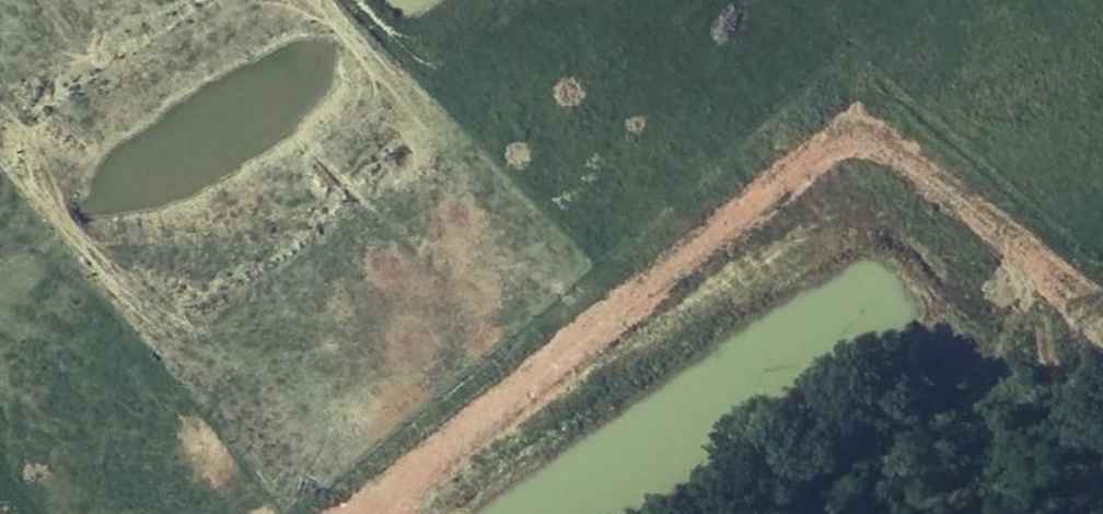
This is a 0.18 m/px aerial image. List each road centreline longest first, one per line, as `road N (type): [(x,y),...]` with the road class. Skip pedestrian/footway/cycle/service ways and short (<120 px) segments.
road 1 (track): [(313,0),(0,223)]

